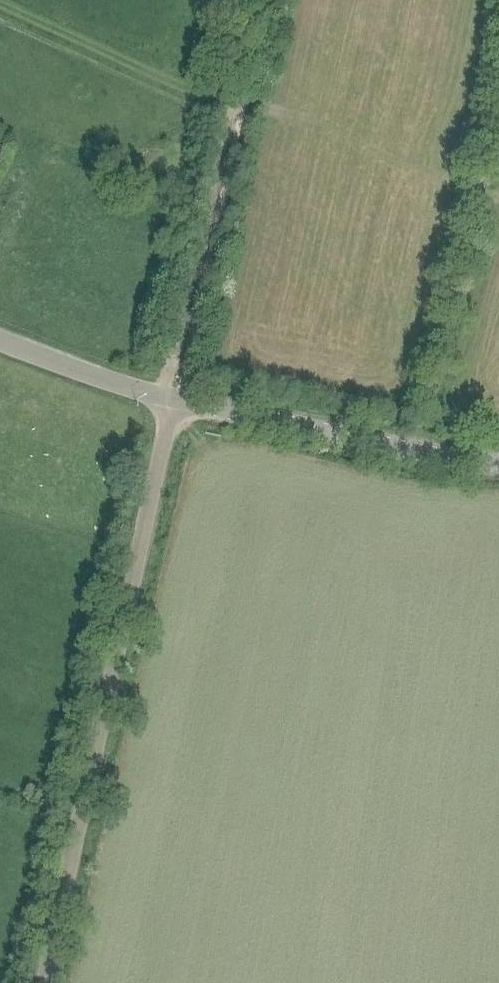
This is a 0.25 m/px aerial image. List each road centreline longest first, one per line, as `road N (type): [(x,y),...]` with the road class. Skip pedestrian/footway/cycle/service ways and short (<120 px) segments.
road 1 (tertiary): [(44,982),(177,400)]
road 2 (track): [(254,0),(160,396)]
road 3 (tertiary): [(498,461),(177,400)]
road 4 (tertiary): [(177,400),(0,341)]

